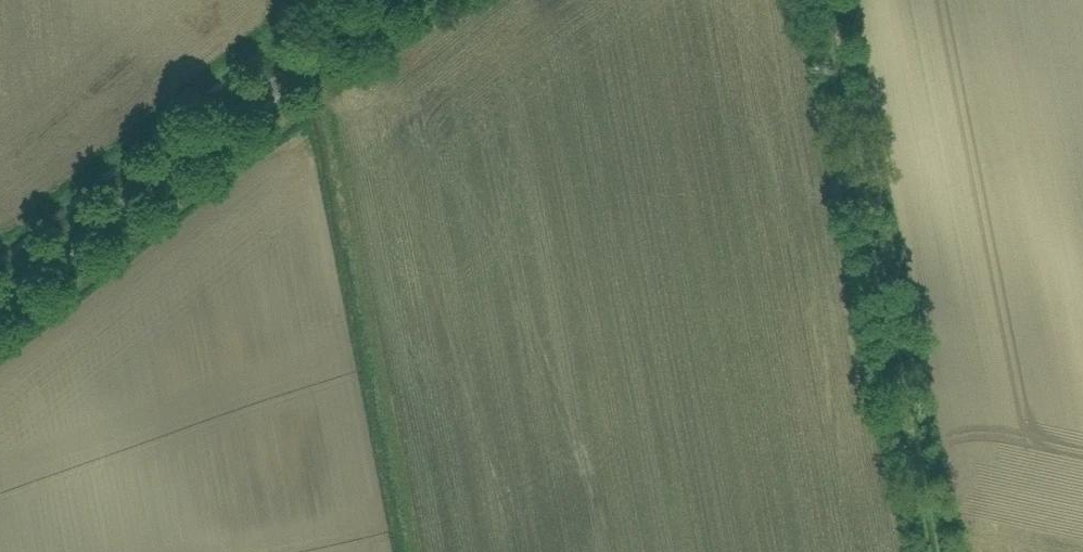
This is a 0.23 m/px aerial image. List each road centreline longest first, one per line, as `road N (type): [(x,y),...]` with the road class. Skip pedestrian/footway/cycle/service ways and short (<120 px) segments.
road 1 (residential): [(0,307),(400,0)]

